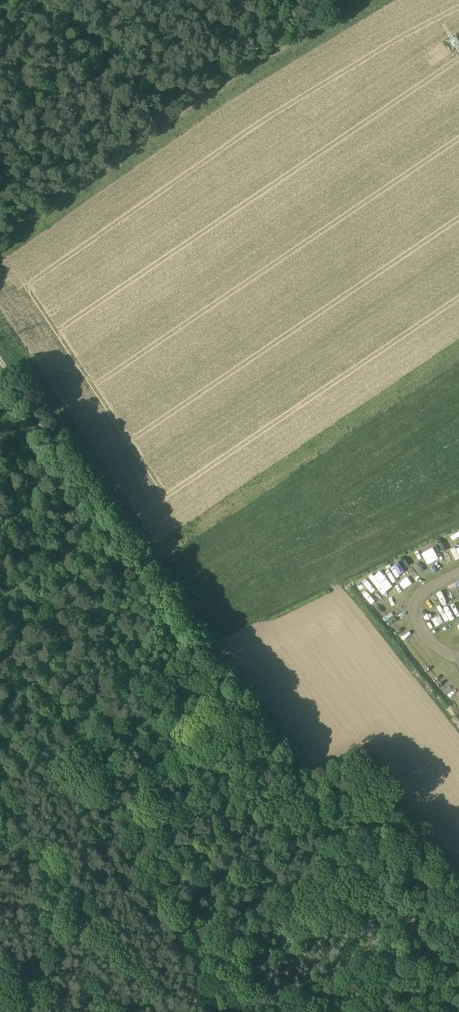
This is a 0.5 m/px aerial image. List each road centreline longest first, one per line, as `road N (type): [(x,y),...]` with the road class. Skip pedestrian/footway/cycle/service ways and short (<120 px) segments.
road 1 (track): [(0,359),(199,655),(458,981)]
road 2 (track): [(0,233),(359,0)]
road 3 (track): [(0,595),(106,521)]

